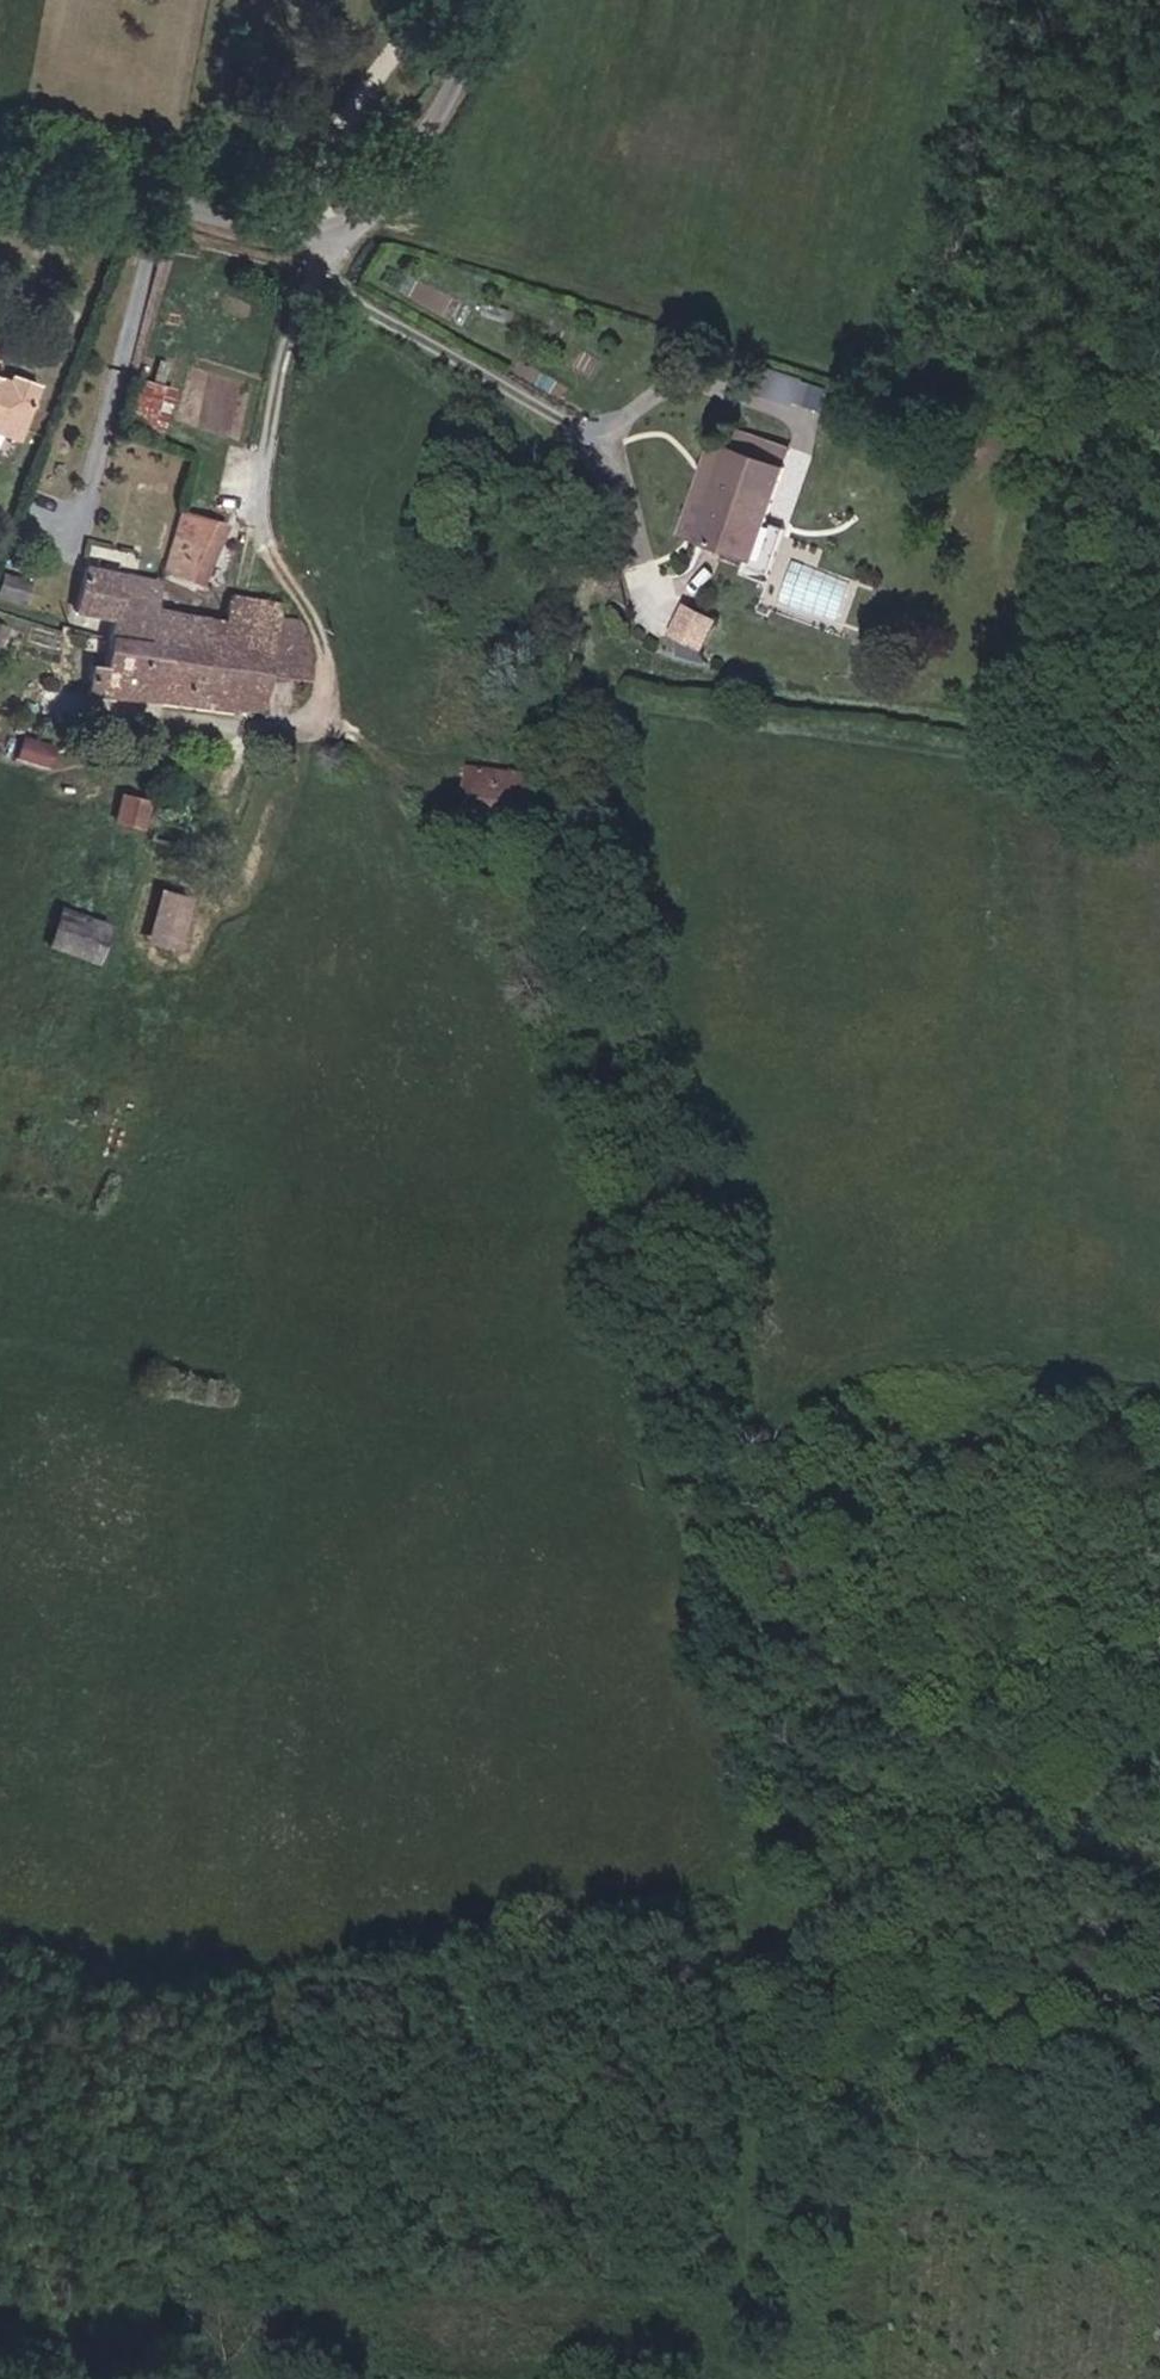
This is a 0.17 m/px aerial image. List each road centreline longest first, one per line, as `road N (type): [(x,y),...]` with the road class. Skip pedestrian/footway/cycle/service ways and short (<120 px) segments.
road 1 (unclassified): [(0,154),(305,234),(372,203),(426,135),(479,44),(493,0)]

